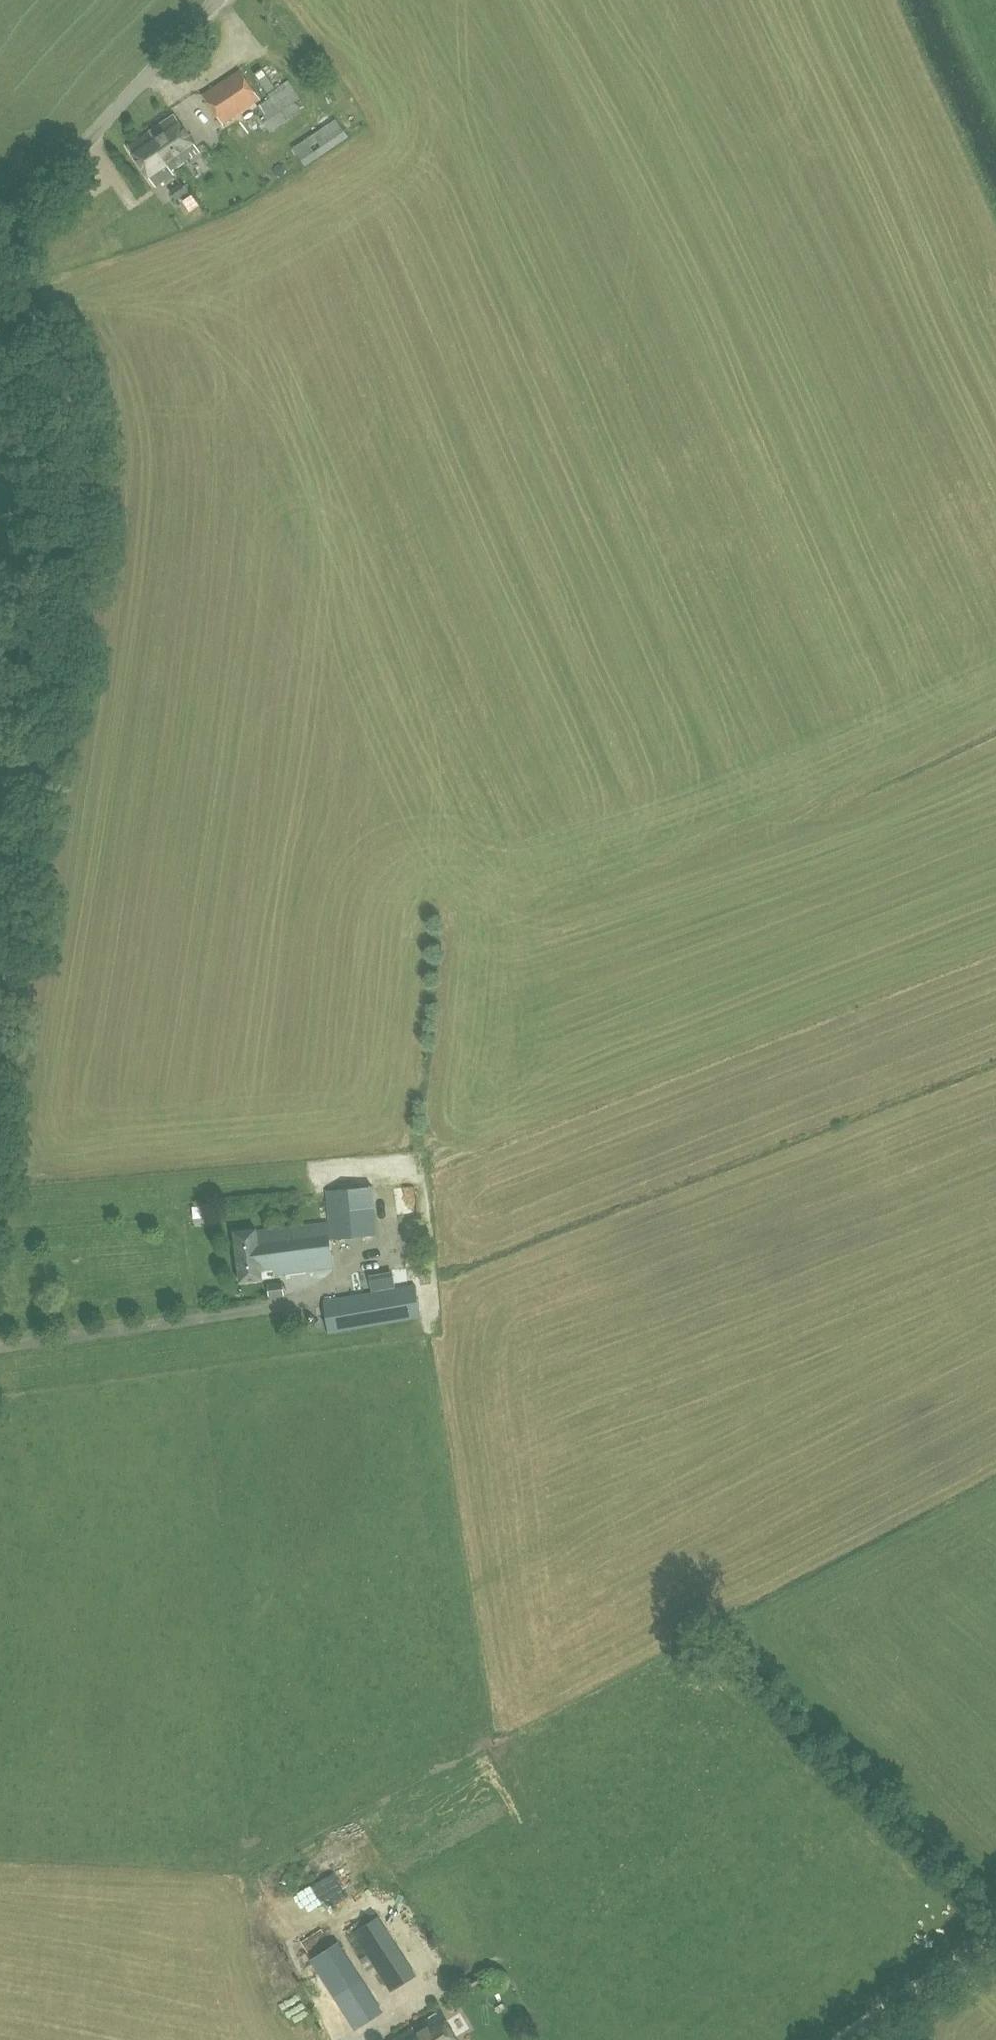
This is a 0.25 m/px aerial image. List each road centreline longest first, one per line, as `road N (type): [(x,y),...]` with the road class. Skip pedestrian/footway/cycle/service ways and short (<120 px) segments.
road 1 (unclassified): [(0,1077),(74,564),(78,439),(50,355),(0,252)]
road 2 (unclassified): [(0,240),(220,0)]
road 3 (track): [(995,1939),(840,2039)]

